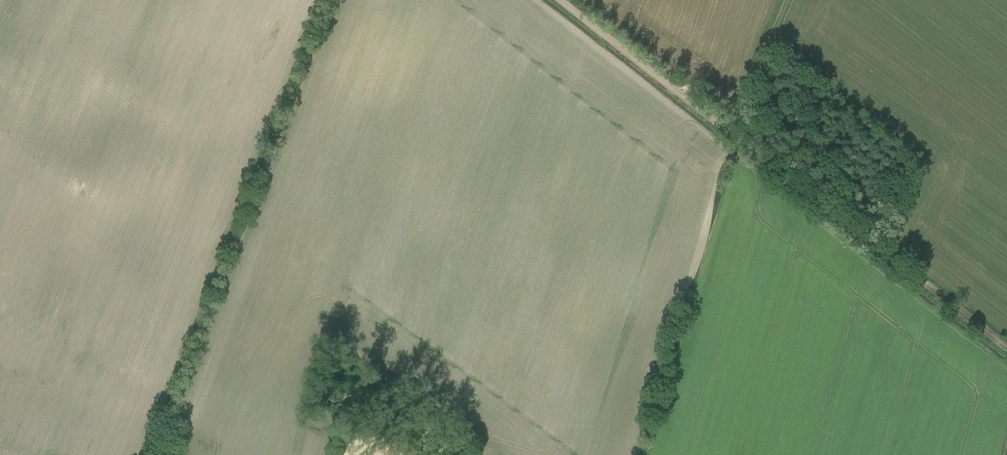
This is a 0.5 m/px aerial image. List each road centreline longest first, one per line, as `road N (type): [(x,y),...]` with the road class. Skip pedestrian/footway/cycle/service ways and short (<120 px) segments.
road 1 (track): [(1006,350),(562,0)]

